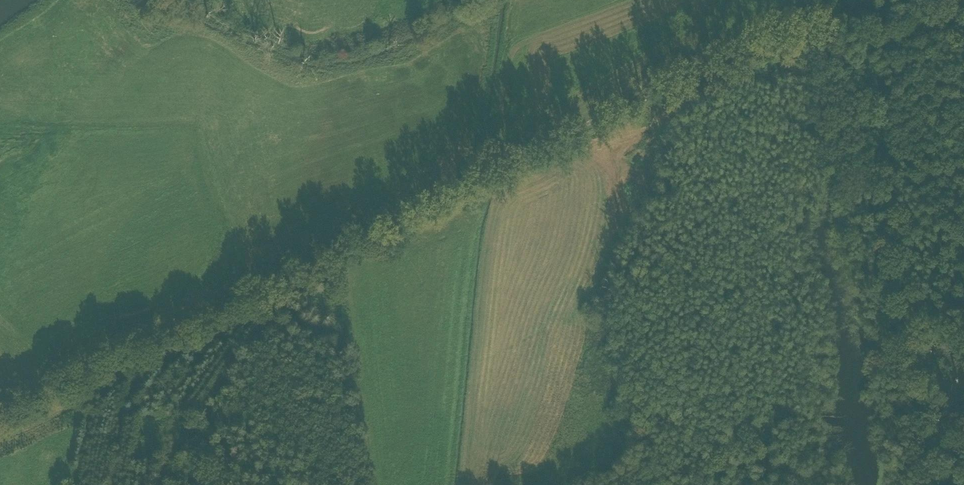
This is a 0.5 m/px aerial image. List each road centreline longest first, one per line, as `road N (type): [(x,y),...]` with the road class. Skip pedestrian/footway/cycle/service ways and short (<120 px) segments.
road 1 (track): [(963,10),(846,34),(799,27),(754,34),(680,69),(569,141),(271,291)]
road 2 (track): [(271,291),(0,415)]
road 3 (track): [(271,291),(273,308),(154,461),(150,484)]
road 4 (track): [(467,193),(460,173),(474,146),(492,30)]

